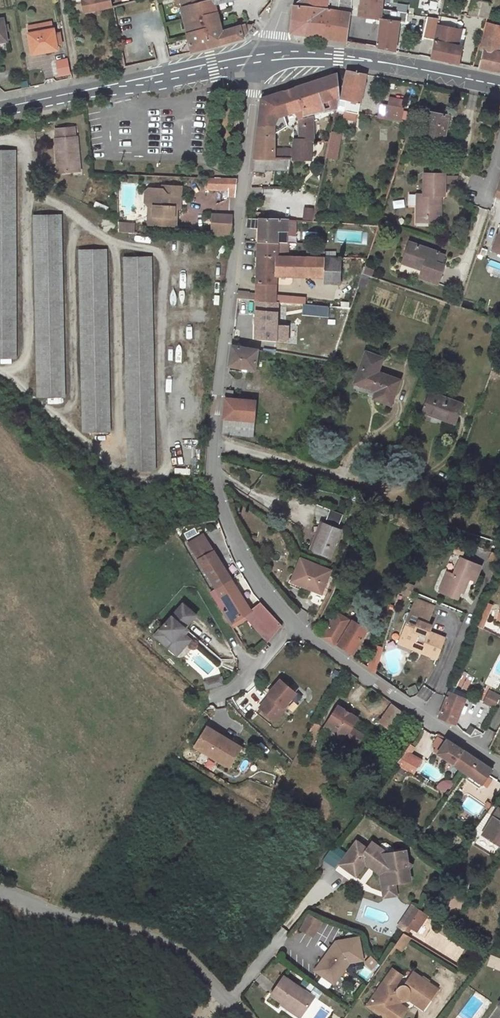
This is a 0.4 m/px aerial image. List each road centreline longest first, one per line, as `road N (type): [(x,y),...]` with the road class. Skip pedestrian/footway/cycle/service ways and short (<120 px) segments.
road 1 (unclassified): [(213,439),(250,94),(262,58)]
road 2 (unclassified): [(242,1017),(162,942),(0,894)]
road 3 (secondary): [(262,58),(0,109)]
road 4 (unclassified): [(499,763),(296,624)]
road 5 (secondary): [(499,87),(385,63),(262,58)]
road 6 (unclassified): [(296,624),(230,529),(212,469),(213,439)]
road 7 (residential): [(366,483),(213,439)]

